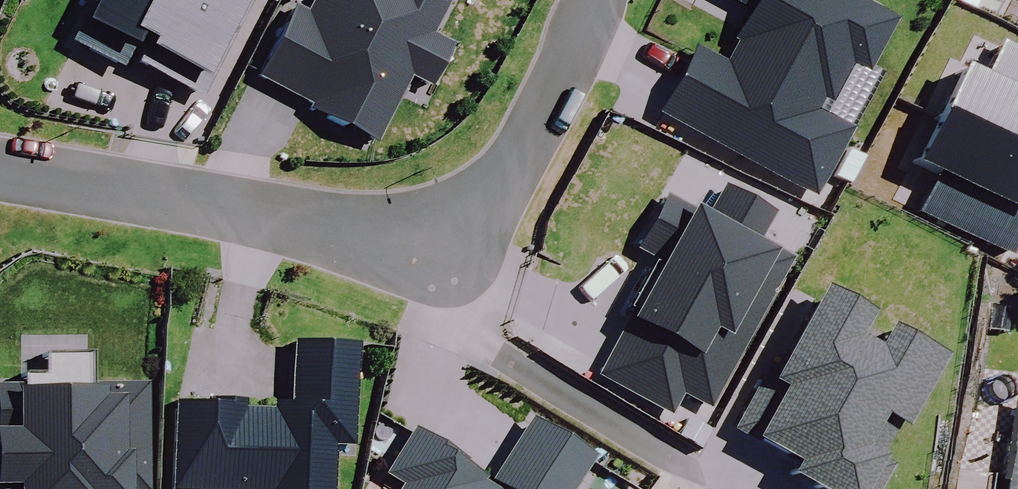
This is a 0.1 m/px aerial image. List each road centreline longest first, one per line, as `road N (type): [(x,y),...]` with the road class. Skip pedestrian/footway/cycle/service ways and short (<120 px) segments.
road 1 (residential): [(589,0),(490,187),(459,225),(431,238),(354,235),(0,163)]

